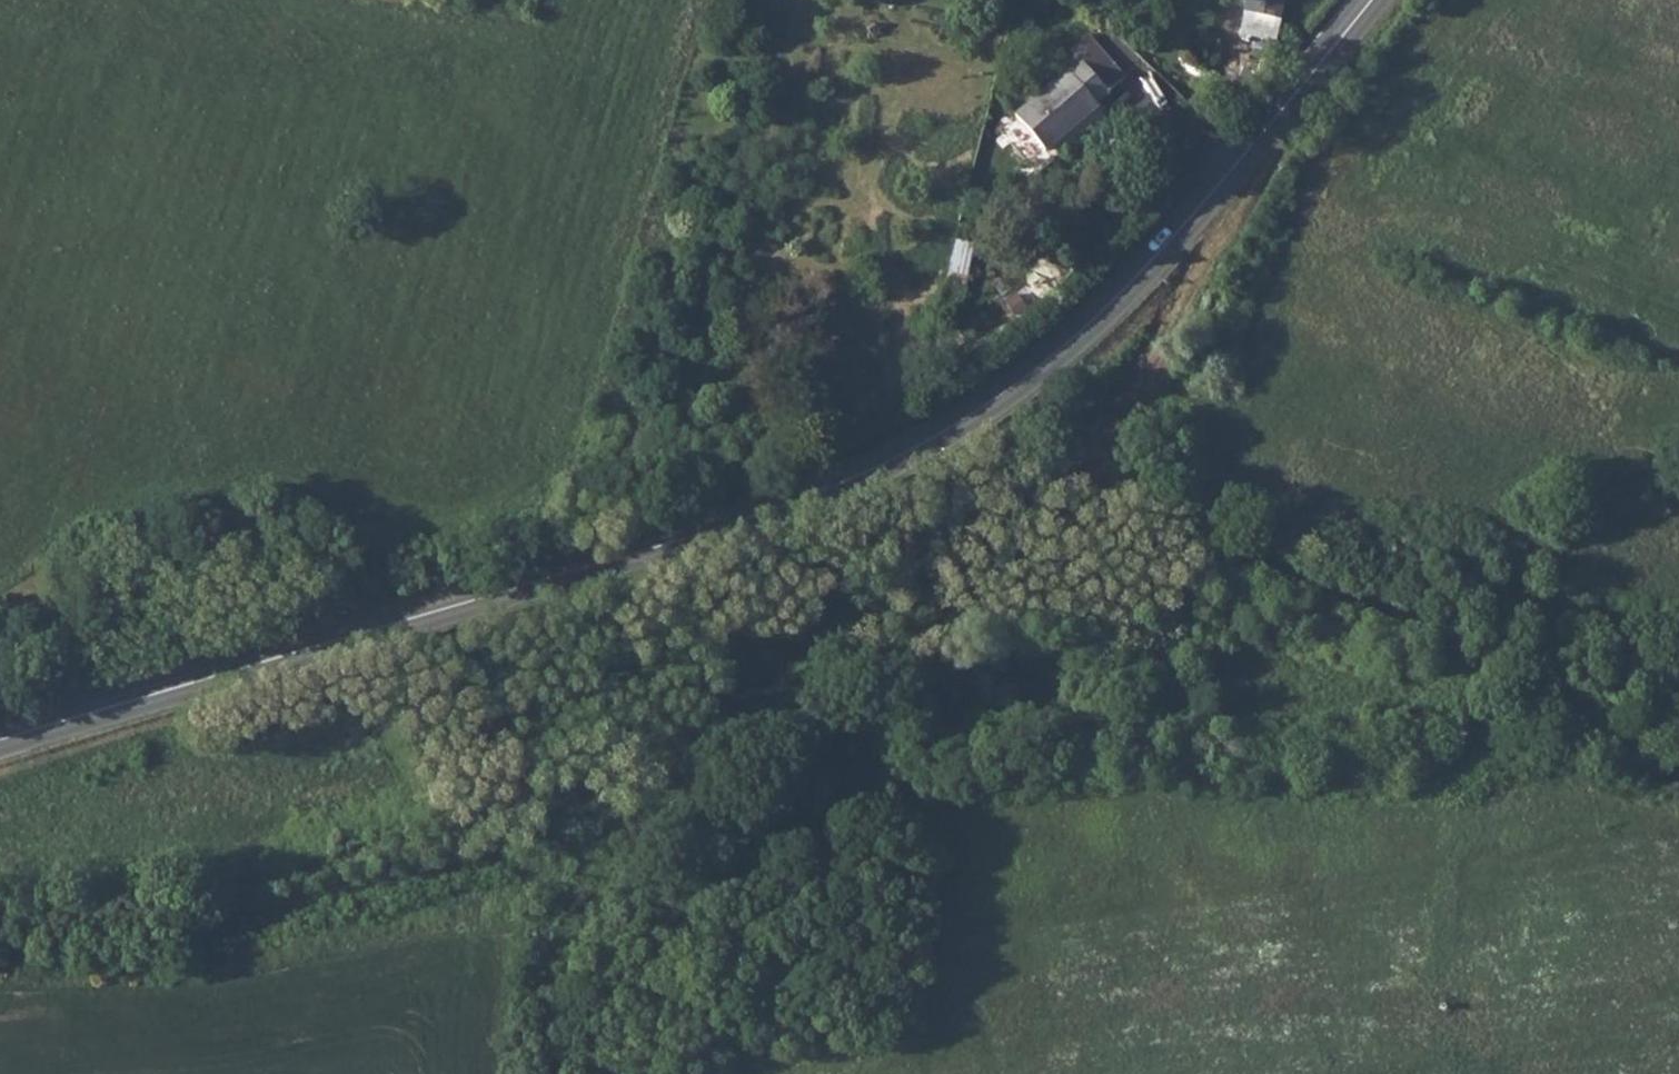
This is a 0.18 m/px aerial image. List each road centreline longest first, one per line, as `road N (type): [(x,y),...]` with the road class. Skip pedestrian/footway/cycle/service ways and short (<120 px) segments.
road 1 (secondary): [(0,740),(761,516),(942,434),(1089,326),(1190,220),(1371,0)]

